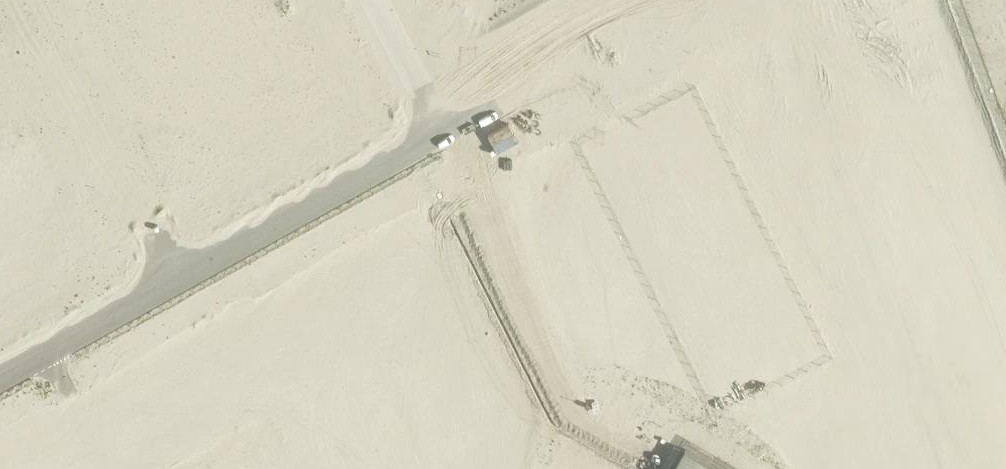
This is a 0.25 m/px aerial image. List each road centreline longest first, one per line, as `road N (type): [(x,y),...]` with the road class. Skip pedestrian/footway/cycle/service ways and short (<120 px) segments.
road 1 (residential): [(709,0),(945,468)]
road 2 (residential): [(437,139),(603,468)]
road 3 (residential): [(34,0),(171,285)]
road 4 (tertiary): [(171,285),(437,139)]
road 5 (tertiary): [(437,139),(688,0)]
road 6 (tertiary): [(0,379),(171,285)]
road 7 (residential): [(371,0),(437,139)]

